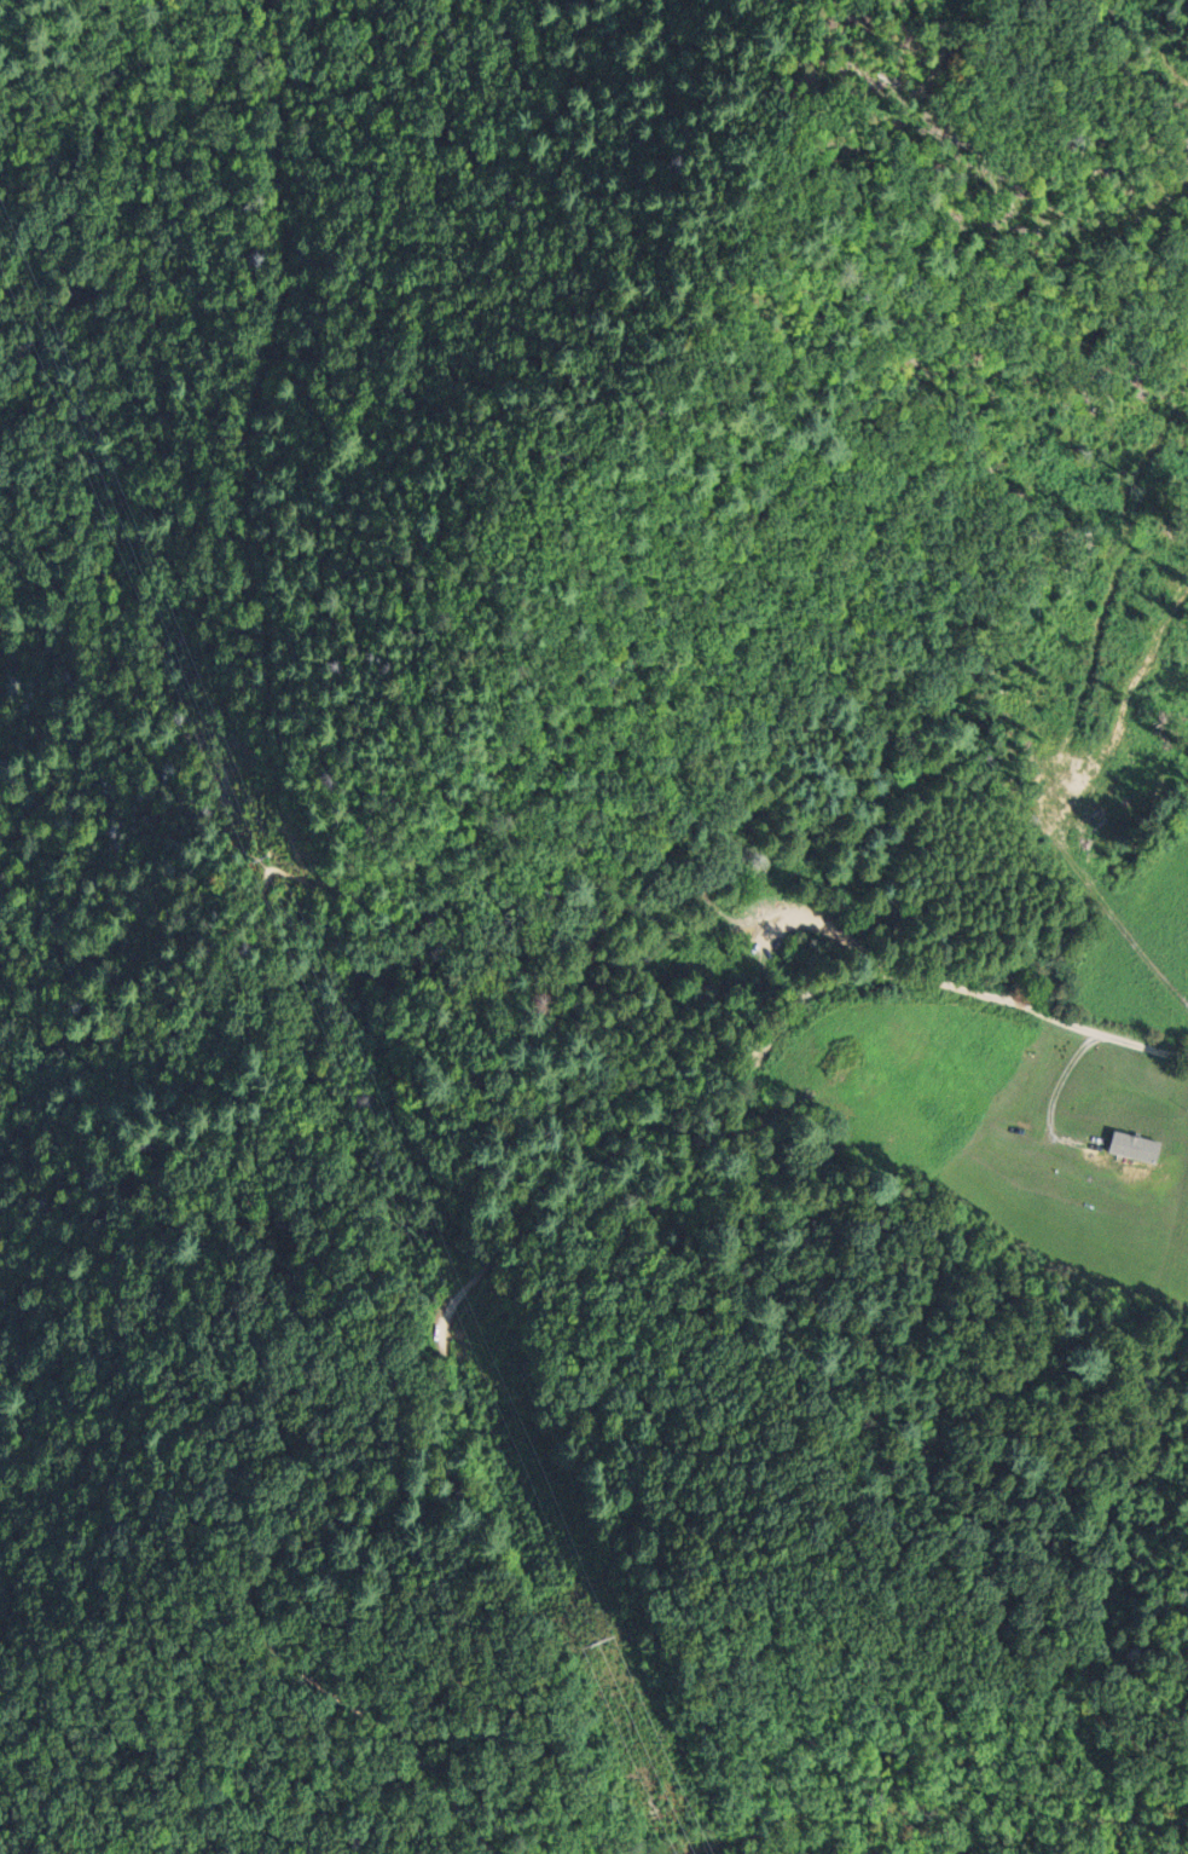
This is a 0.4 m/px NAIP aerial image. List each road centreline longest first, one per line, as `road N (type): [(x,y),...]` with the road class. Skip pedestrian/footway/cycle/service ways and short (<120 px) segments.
road 1 (residential): [(495,1853),(468,1835),(416,1749),(291,1667),(260,1629),(251,1584),(288,1548),(413,1490),(457,1446),(460,1413),(439,1333),(466,1286),(508,1251),(545,1176),(596,1139),(738,1072),(800,1010),(848,981),(899,972),(1187,1055)]

